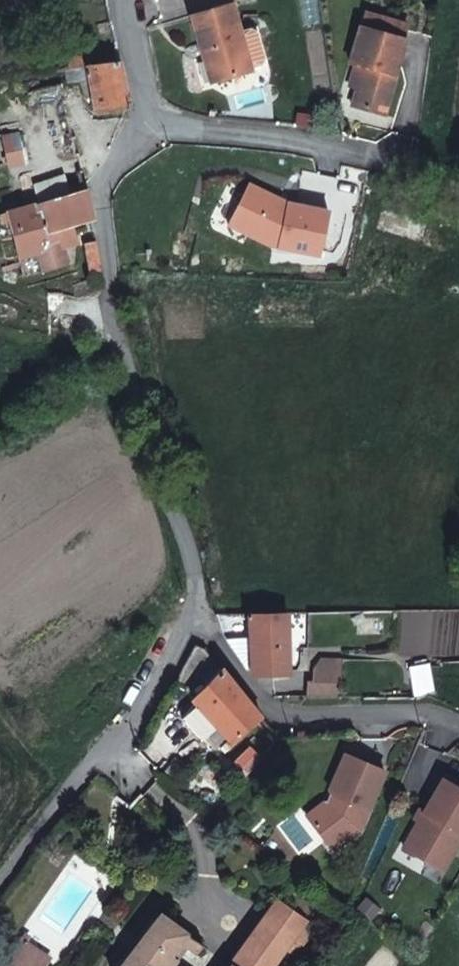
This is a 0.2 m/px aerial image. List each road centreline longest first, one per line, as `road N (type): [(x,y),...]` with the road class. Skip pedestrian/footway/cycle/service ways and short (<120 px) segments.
road 1 (residential): [(0,881),(137,721),(193,625),(198,603),(183,526),(132,384),(103,221),(111,170),(157,122)]
road 2 (track): [(157,122),(359,159),(458,197)]
road 3 (residential): [(129,0),(157,122)]

